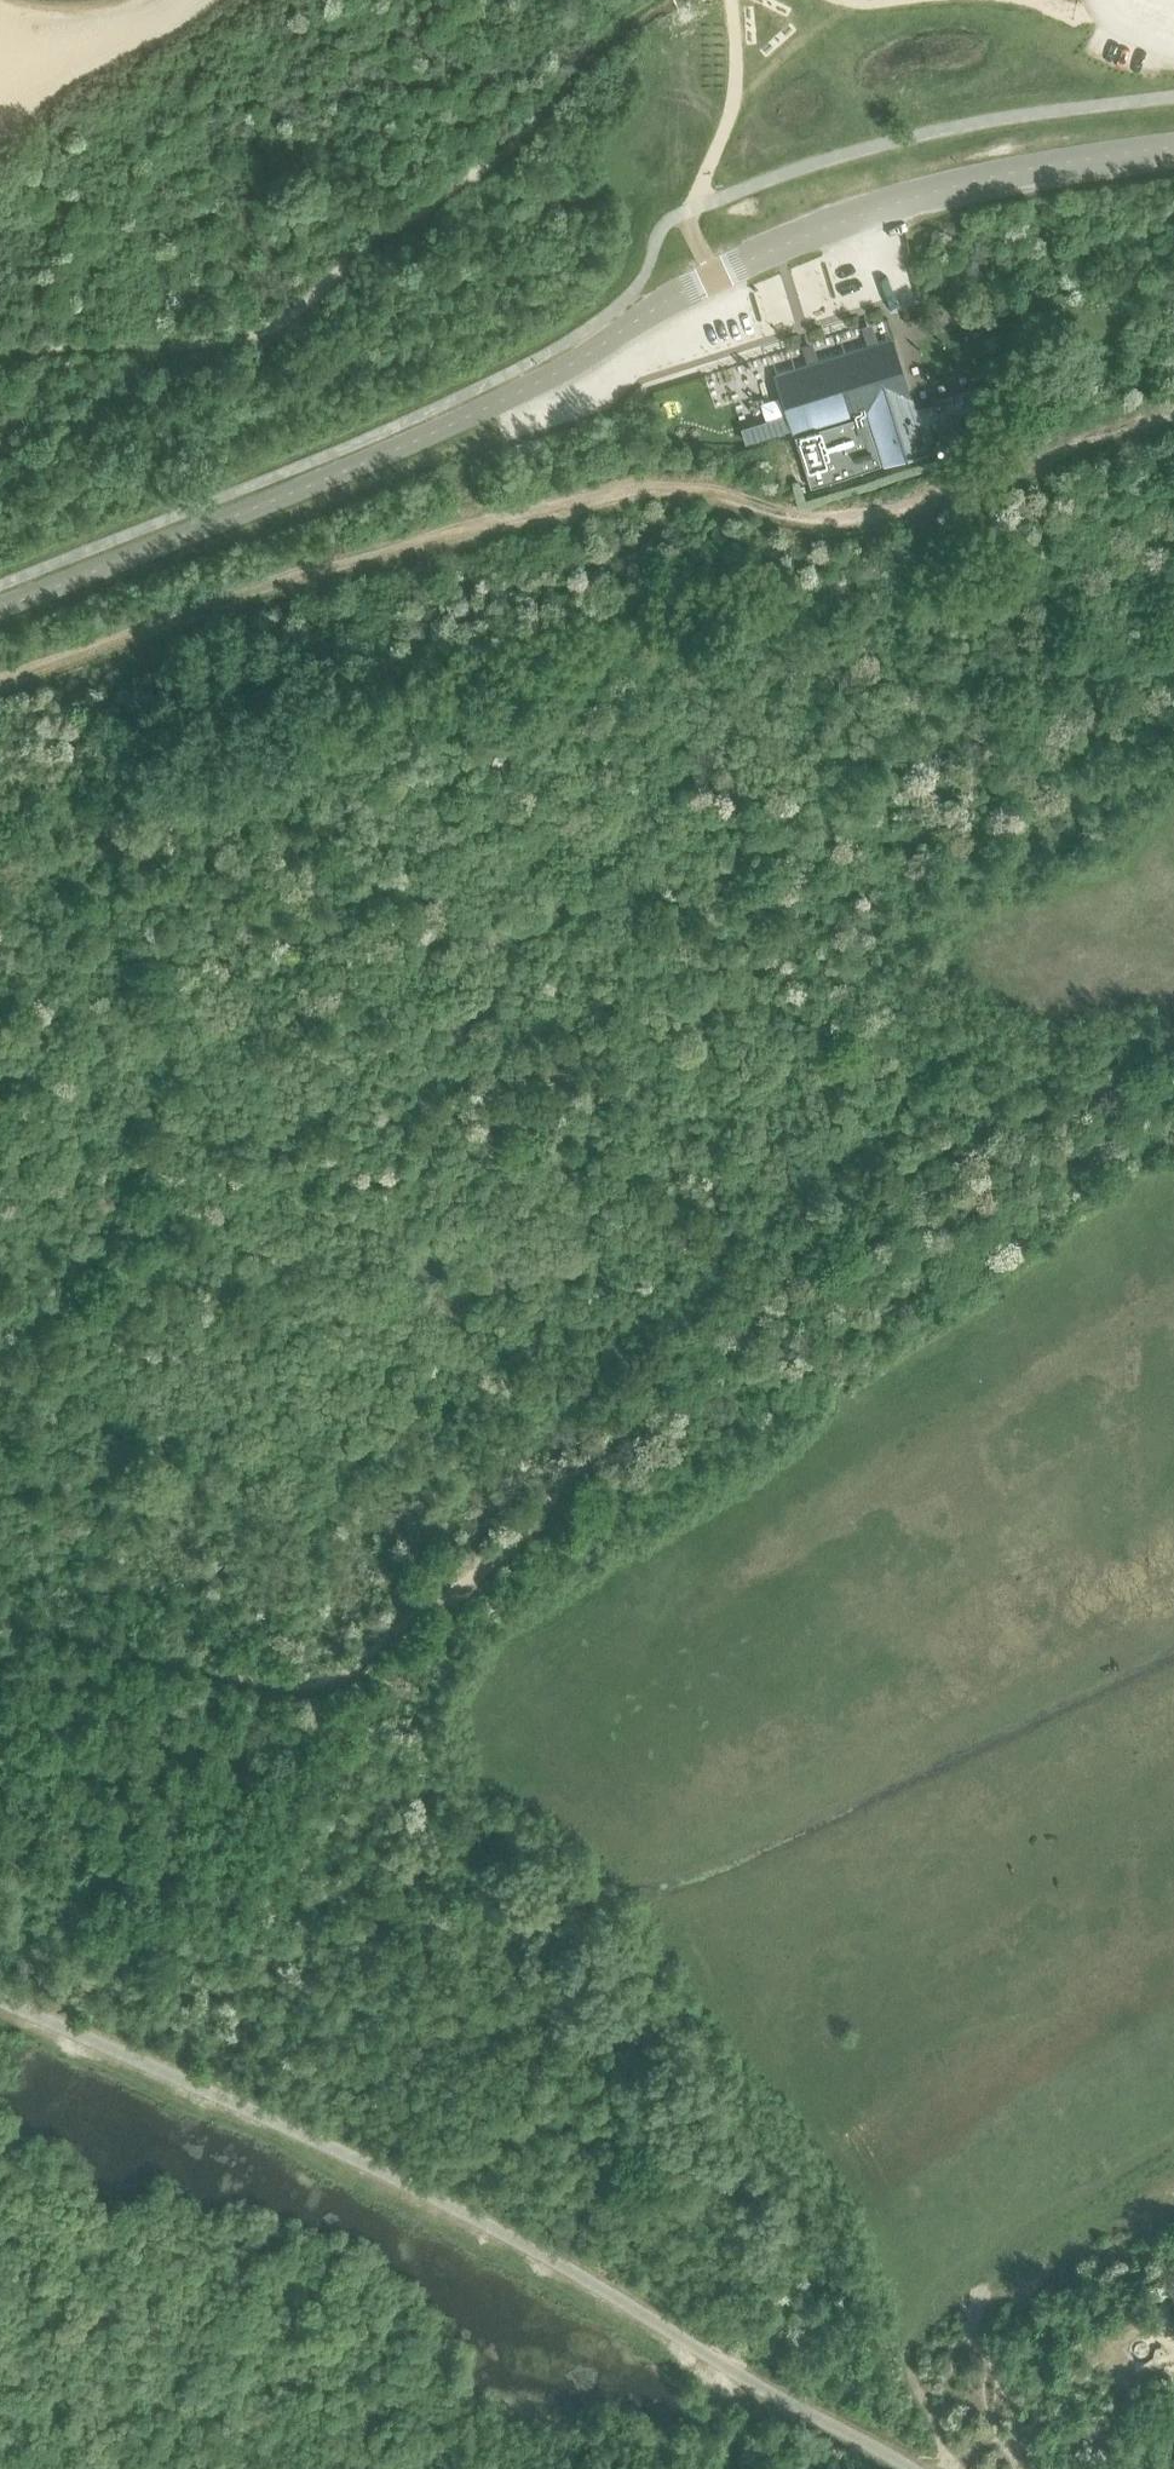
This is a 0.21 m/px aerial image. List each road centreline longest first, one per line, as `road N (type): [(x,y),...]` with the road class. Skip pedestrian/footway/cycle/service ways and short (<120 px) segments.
road 1 (unclassified): [(1173,147),(963,182),(873,209),(713,277),(489,405),(0,609)]

